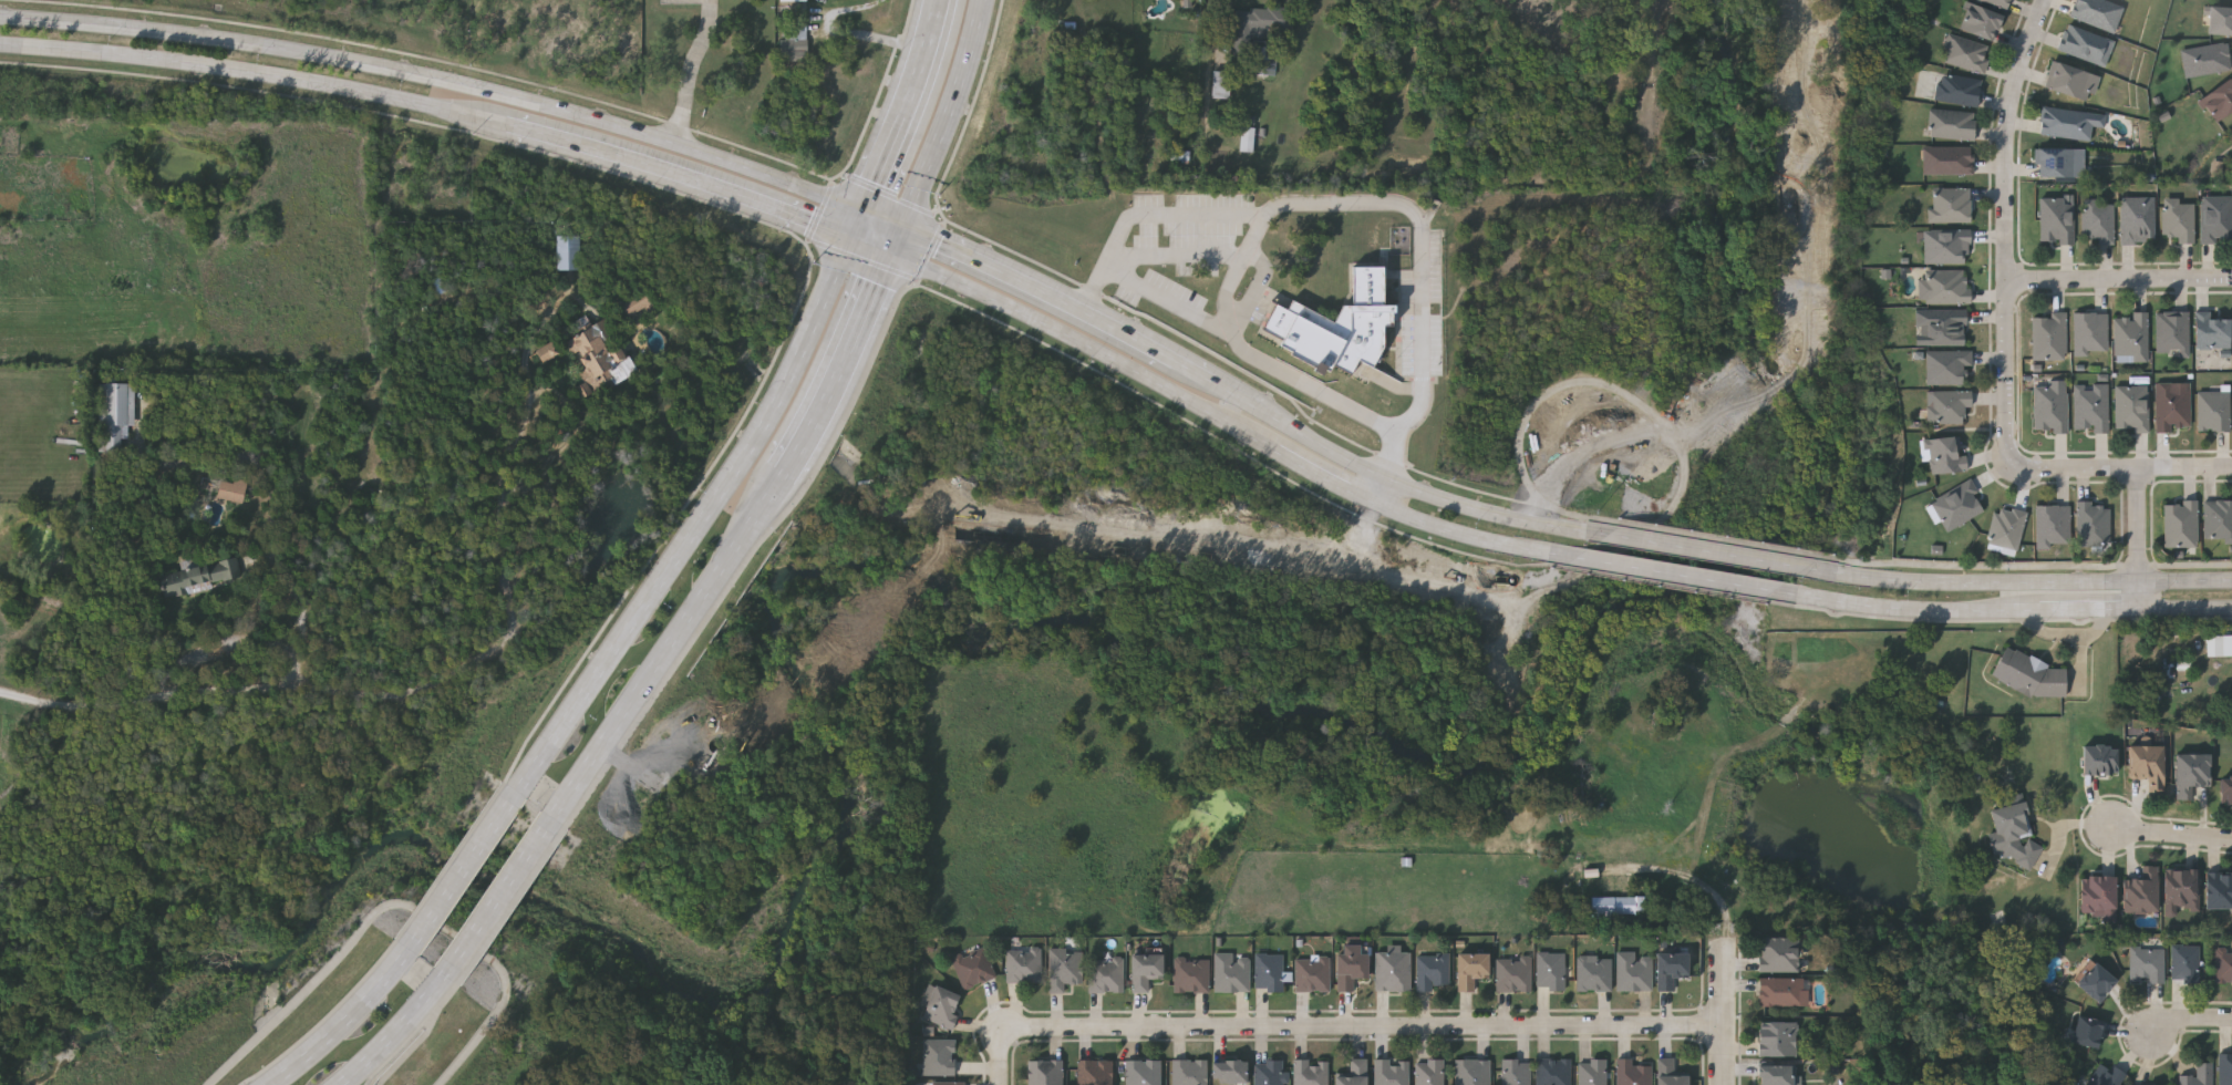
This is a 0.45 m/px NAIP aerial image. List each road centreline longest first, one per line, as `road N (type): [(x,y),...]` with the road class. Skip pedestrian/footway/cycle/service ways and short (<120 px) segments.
road 1 (secondary): [(866,214),(671,142),(404,71),(200,35),(0,16)]
road 2 (secondary): [(891,254),(1113,358),(1314,476),(1412,519),(1551,552)]
road 3 (residential): [(1728,1033),(1010,1038)]
road 4 (primary): [(855,239),(777,402),(519,794)]
road 5 (secondary): [(0,48),(294,79),(505,123)]
road 6 (residential): [(2009,466),(2009,117),(2047,0)]
road 7 (primary): [(551,829),(779,475)]
road 8 (secondary): [(1588,533),(1475,509),(1383,477),(1215,384)]
road 9 (secondary): [(2231,581),(1931,583),(1838,572)]
road 10 (secondary): [(505,123),(724,189),(855,239)]
road 11 (secondary): [(1215,384),(902,229)]
road 12 (secondary): [(1551,552),(1801,595)]
road 13 (secondary): [(1838,572),(1588,533)]
road 14 (primary): [(779,475),(814,423),(891,254)]
road 15 (primary): [(902,229),(983,0)]
road 16 (secondary): [(1801,595),(1925,610),(2042,609)]
road 17 (primary): [(940,0),(866,214)]
road 18 (residential): [(2009,282),(2231,280)]
road 19 (residential): [(2009,466),(2231,466)]
road 20 (primary): [(420,934),(330,1036),(270,1084)]
road 21 (primary): [(519,794),(420,934)]
road 22 (primary): [(455,964),(551,829)]
road 23 (primary): [(344,1084),(455,964)]
road 24 (residential): [(2140,608),(2138,467)]
road 25 (residential): [(1729,1084),(1730,954)]
road 26 (residential): [(2109,830),(2231,842)]

